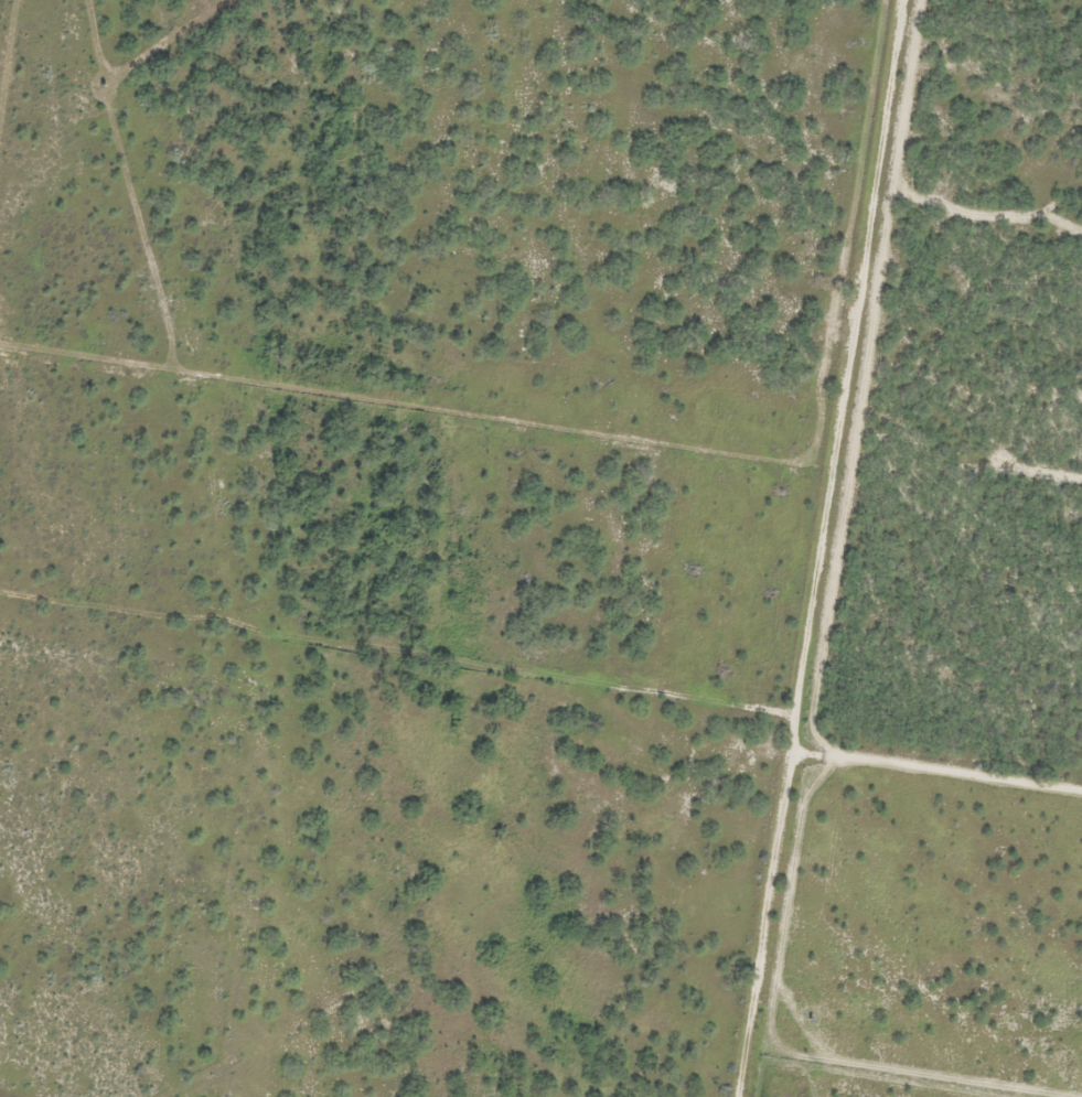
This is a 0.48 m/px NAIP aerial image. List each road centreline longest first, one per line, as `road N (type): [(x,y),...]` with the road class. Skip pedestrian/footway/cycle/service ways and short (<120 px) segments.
road 1 (residential): [(748,1096),(919,0)]
road 2 (residential): [(0,716),(64,725),(404,702),(799,776)]

